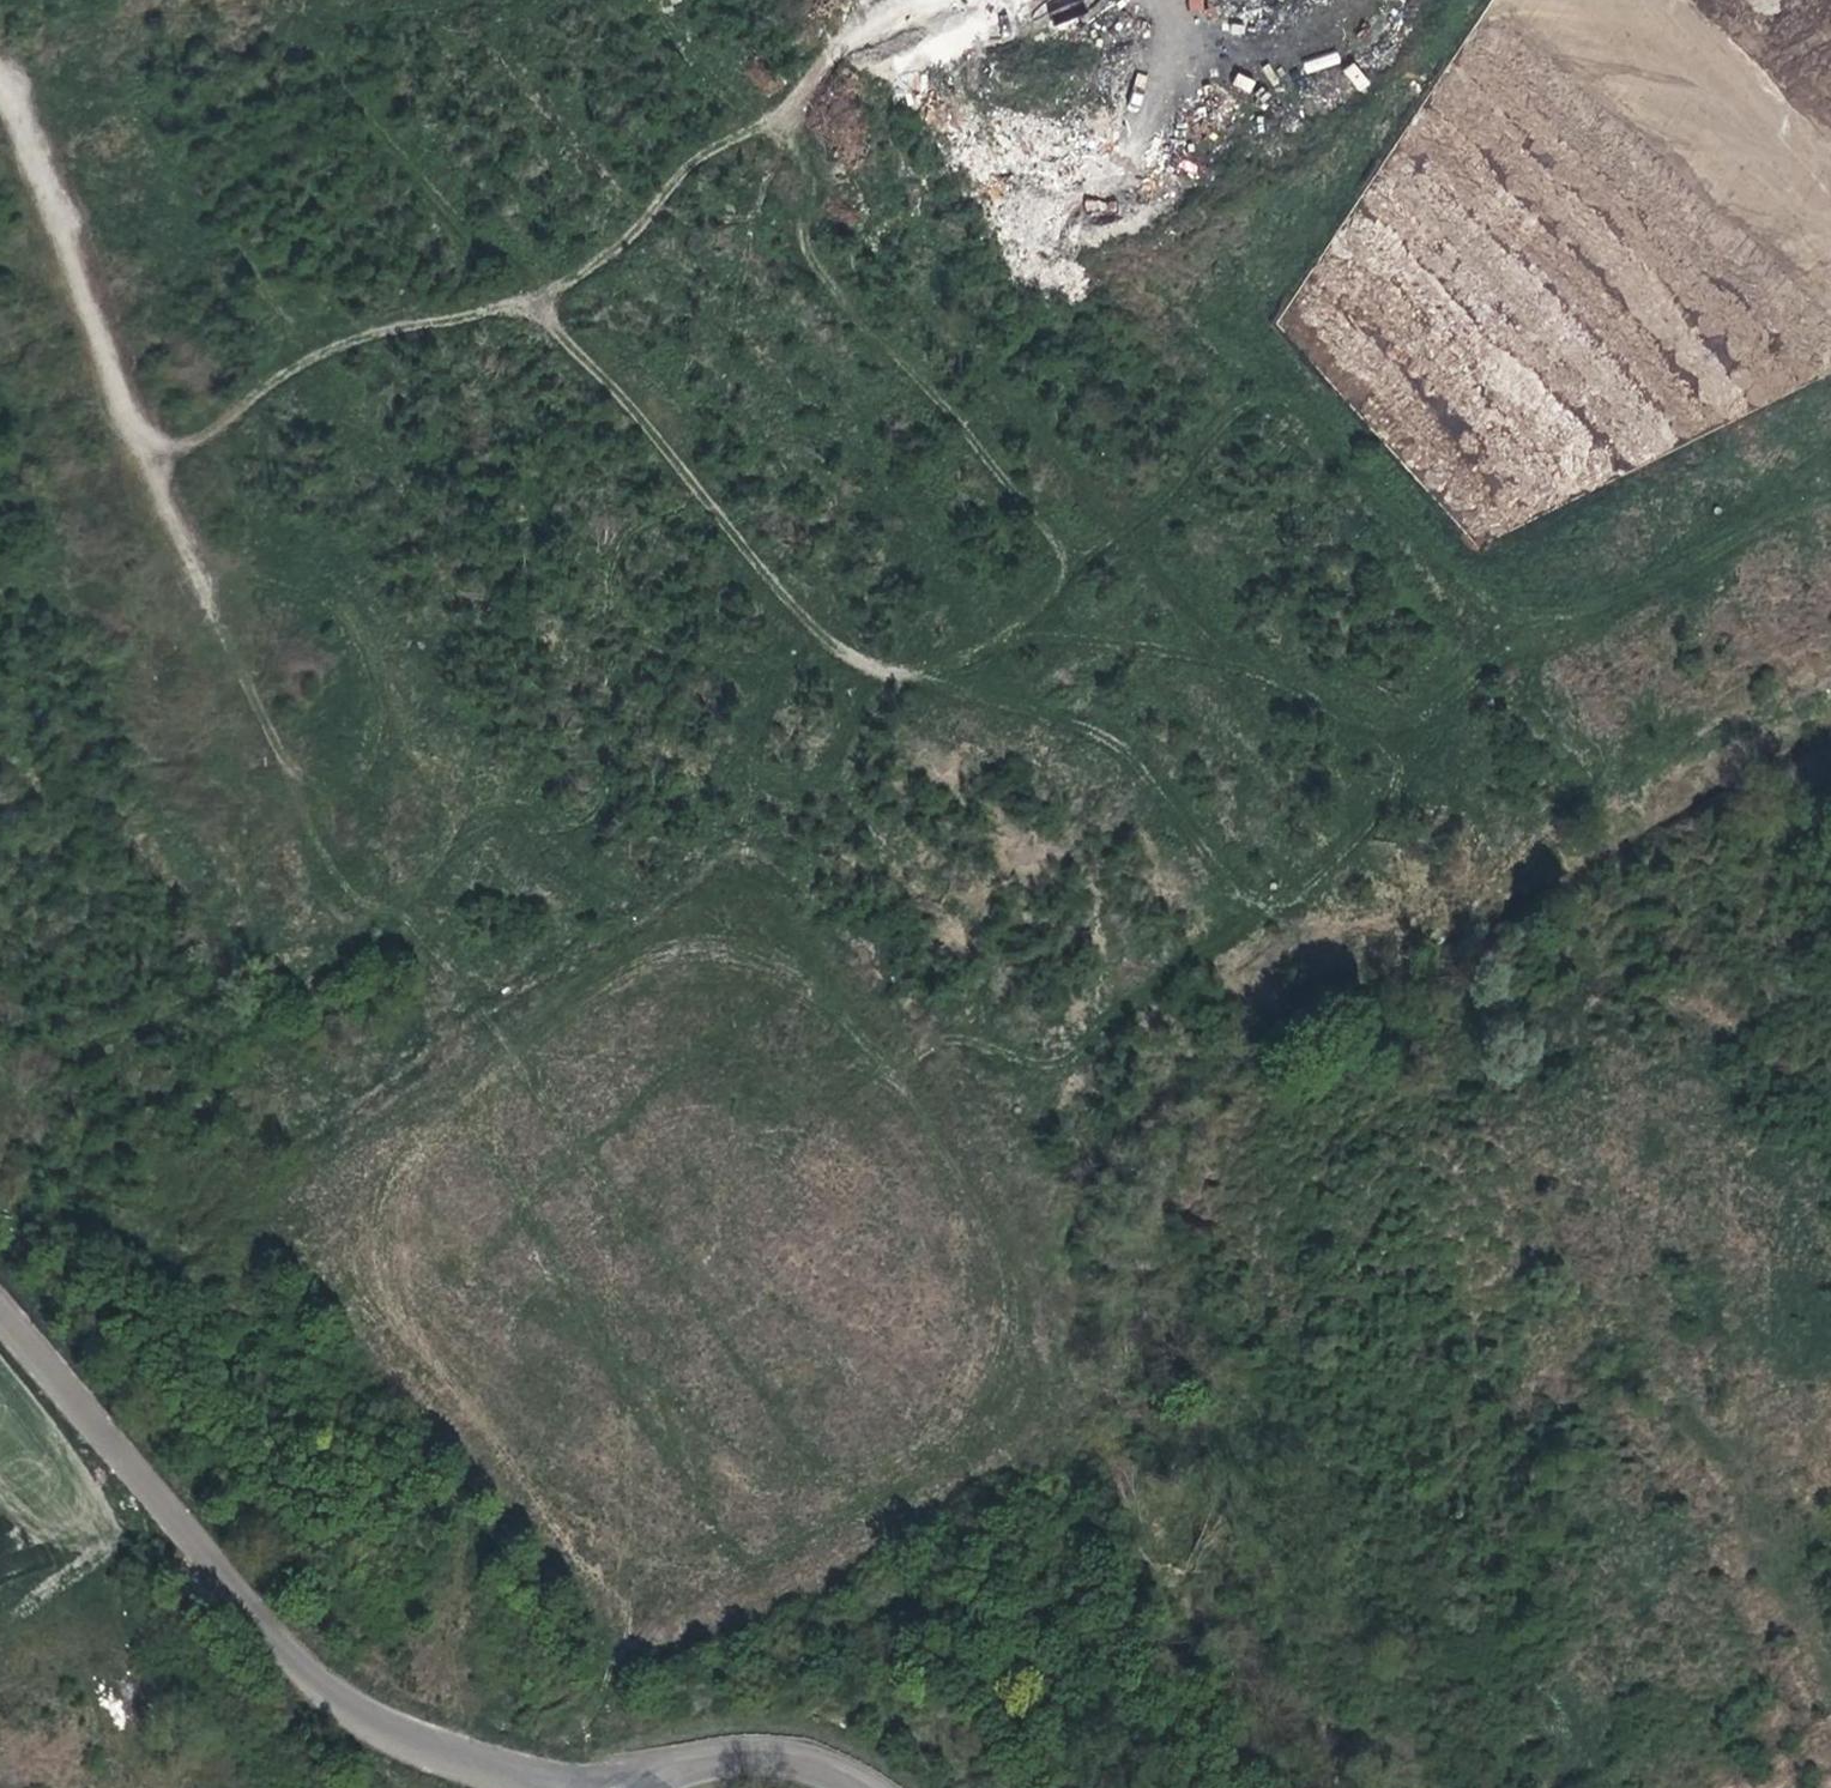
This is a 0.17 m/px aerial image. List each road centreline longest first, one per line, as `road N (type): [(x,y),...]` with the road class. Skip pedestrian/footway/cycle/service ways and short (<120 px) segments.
road 1 (track): [(939,0),(814,76),(783,114),(701,162),(547,305),(367,338),(167,448),(148,440),(7,80),(0,79)]
road 2 (unclassified): [(0,1327),(293,1662),(364,1729),(436,1764),(541,1787)]
road 3 (track): [(167,448),(158,480),(272,755)]
road 4 (trunk): [(850,1787),(816,1766),(729,1759),(639,1778)]

